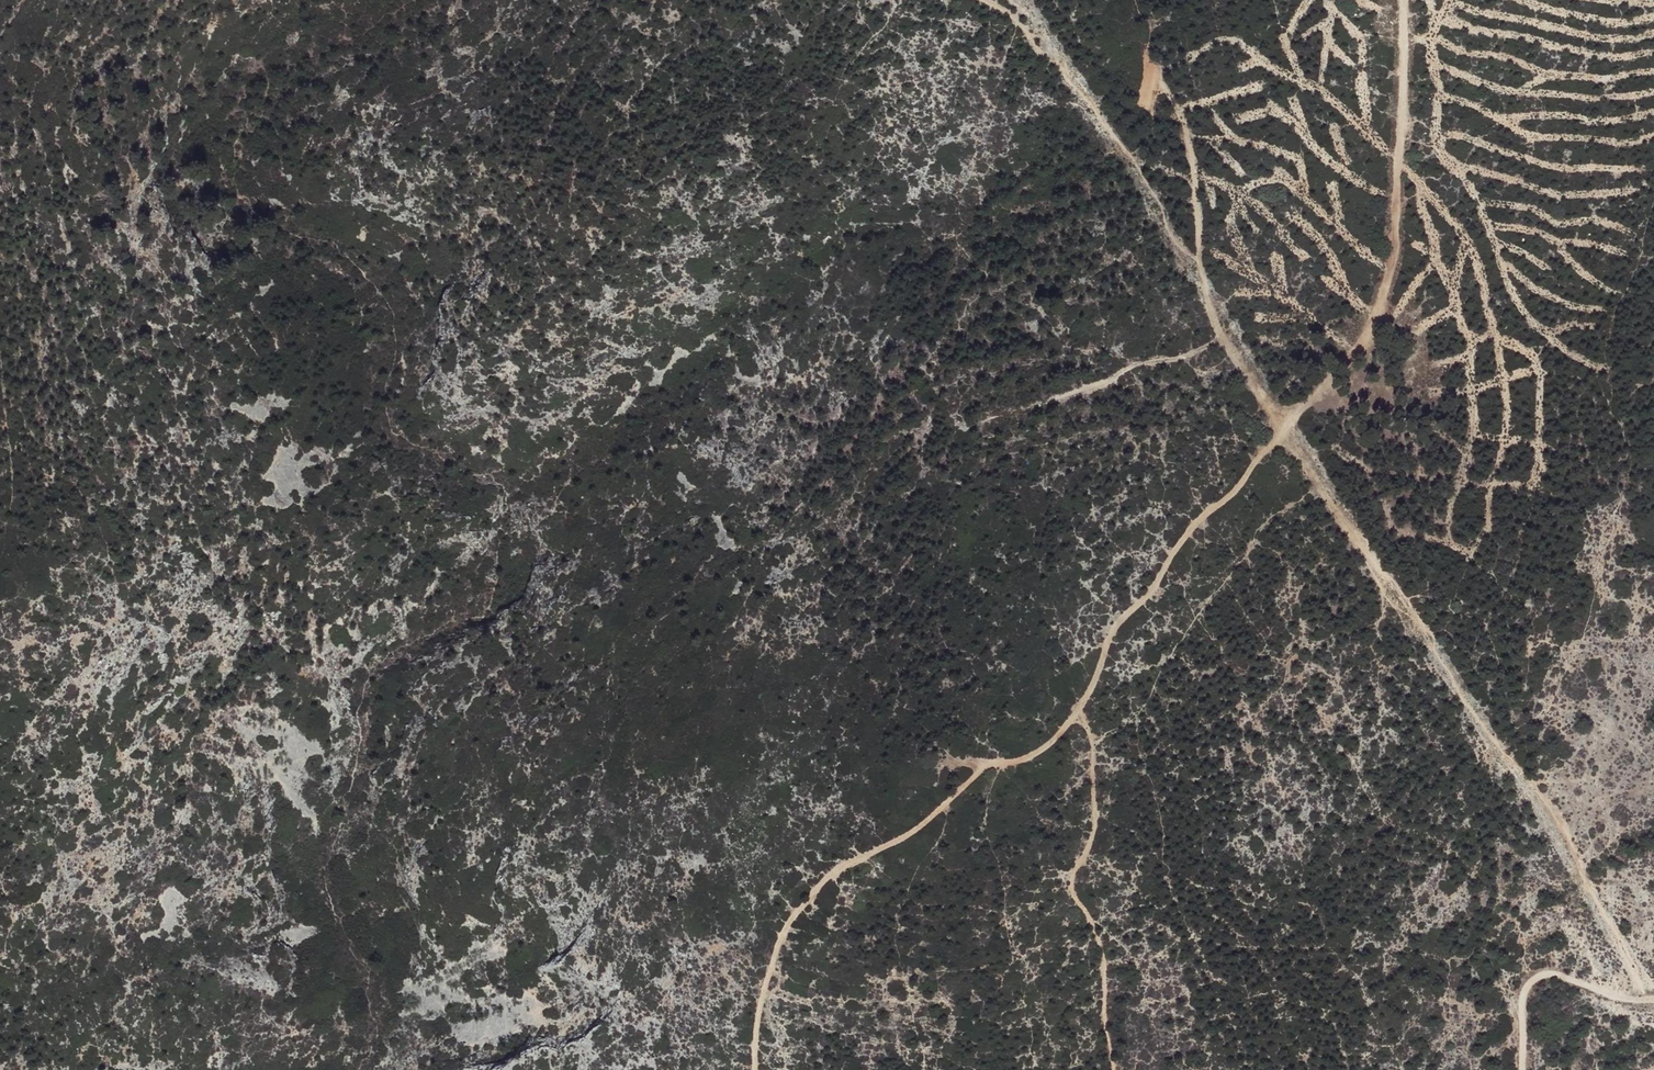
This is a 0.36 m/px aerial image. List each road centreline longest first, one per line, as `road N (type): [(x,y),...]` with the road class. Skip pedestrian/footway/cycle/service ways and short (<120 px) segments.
road 1 (track): [(1408,0),(1393,269),(1383,305),(1337,373),(1239,491),(1186,538),(1162,581),(1111,636),(1078,717),(1045,750),(979,770),(946,809),(831,876),(798,910),(776,950),(756,1069)]
road 2 (track): [(1114,1069),(1100,946),(1073,881),(1096,826),(1093,746),(1078,717)]
road 3 (track): [(1521,1069),(1523,1000),(1536,978),(1575,977),(1626,1003),(1653,999)]

